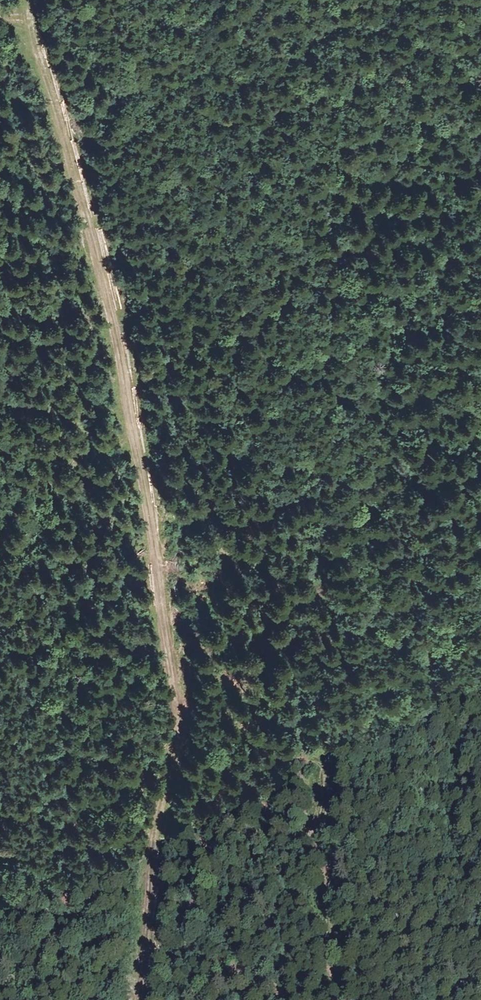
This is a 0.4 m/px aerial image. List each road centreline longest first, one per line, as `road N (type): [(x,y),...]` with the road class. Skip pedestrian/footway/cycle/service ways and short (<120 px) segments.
road 1 (track): [(138,999),(176,703),(111,324),(67,140),(34,44),(31,0)]

